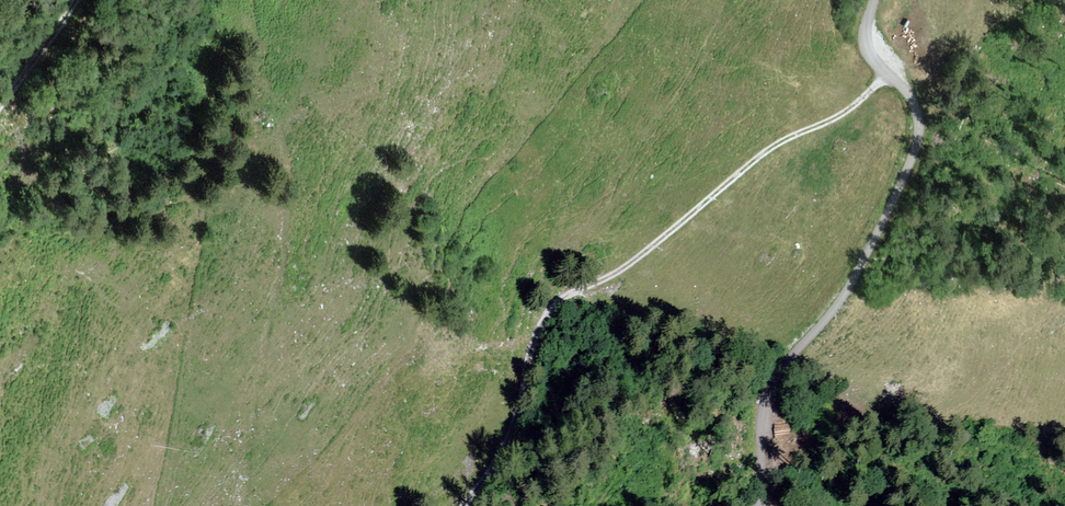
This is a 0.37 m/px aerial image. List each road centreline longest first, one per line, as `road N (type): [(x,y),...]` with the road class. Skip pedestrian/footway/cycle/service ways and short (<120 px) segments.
road 1 (track): [(897,73),(845,117),(773,149),(620,274),(568,296),(542,319),(516,422),(497,467),(467,505)]
road 2 (unclassified): [(758,505),(781,370),(828,317),(890,219),(924,128),(915,97),(876,53),(868,32),(874,0)]
road 3 (track): [(0,109),(71,0)]

